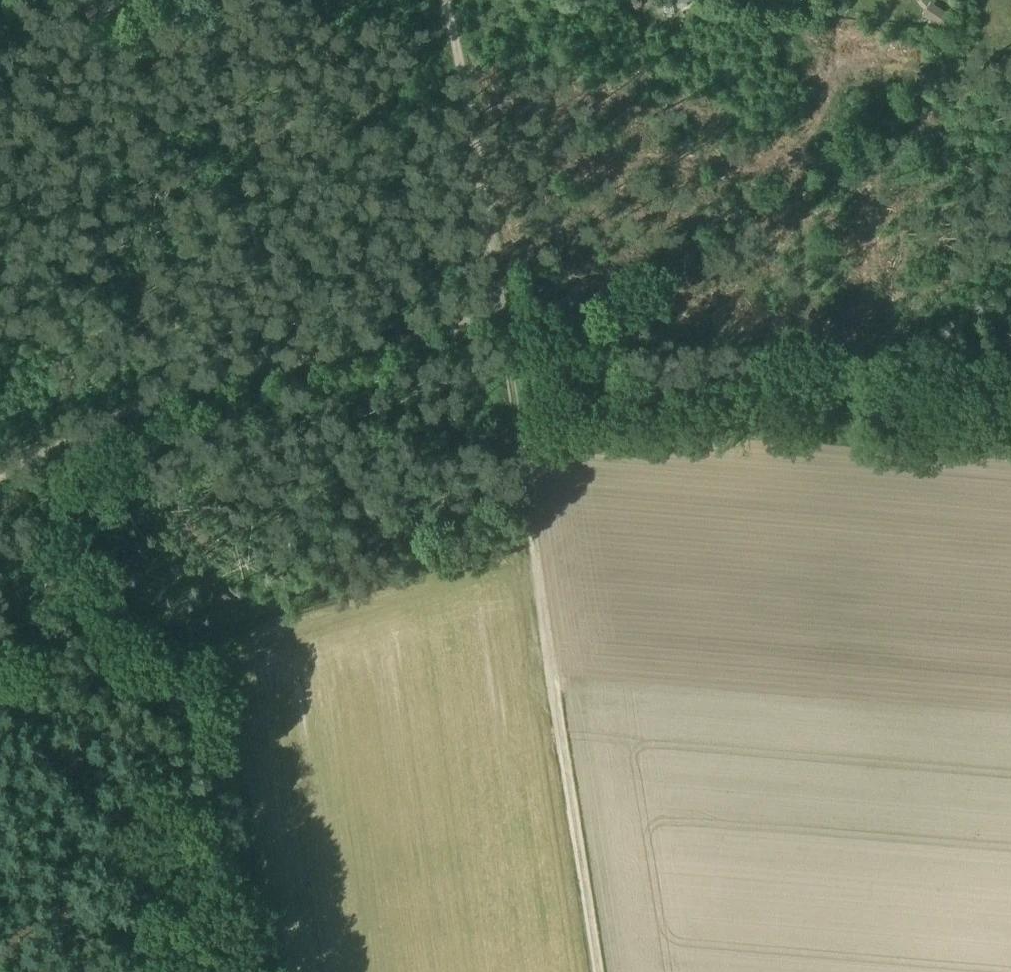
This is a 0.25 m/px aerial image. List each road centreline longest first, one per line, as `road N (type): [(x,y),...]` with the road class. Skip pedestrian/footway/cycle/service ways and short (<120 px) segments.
road 1 (track): [(594,971),(499,323)]
road 2 (track): [(0,479),(162,408),(499,323)]
road 3 (track): [(499,323),(452,0)]

